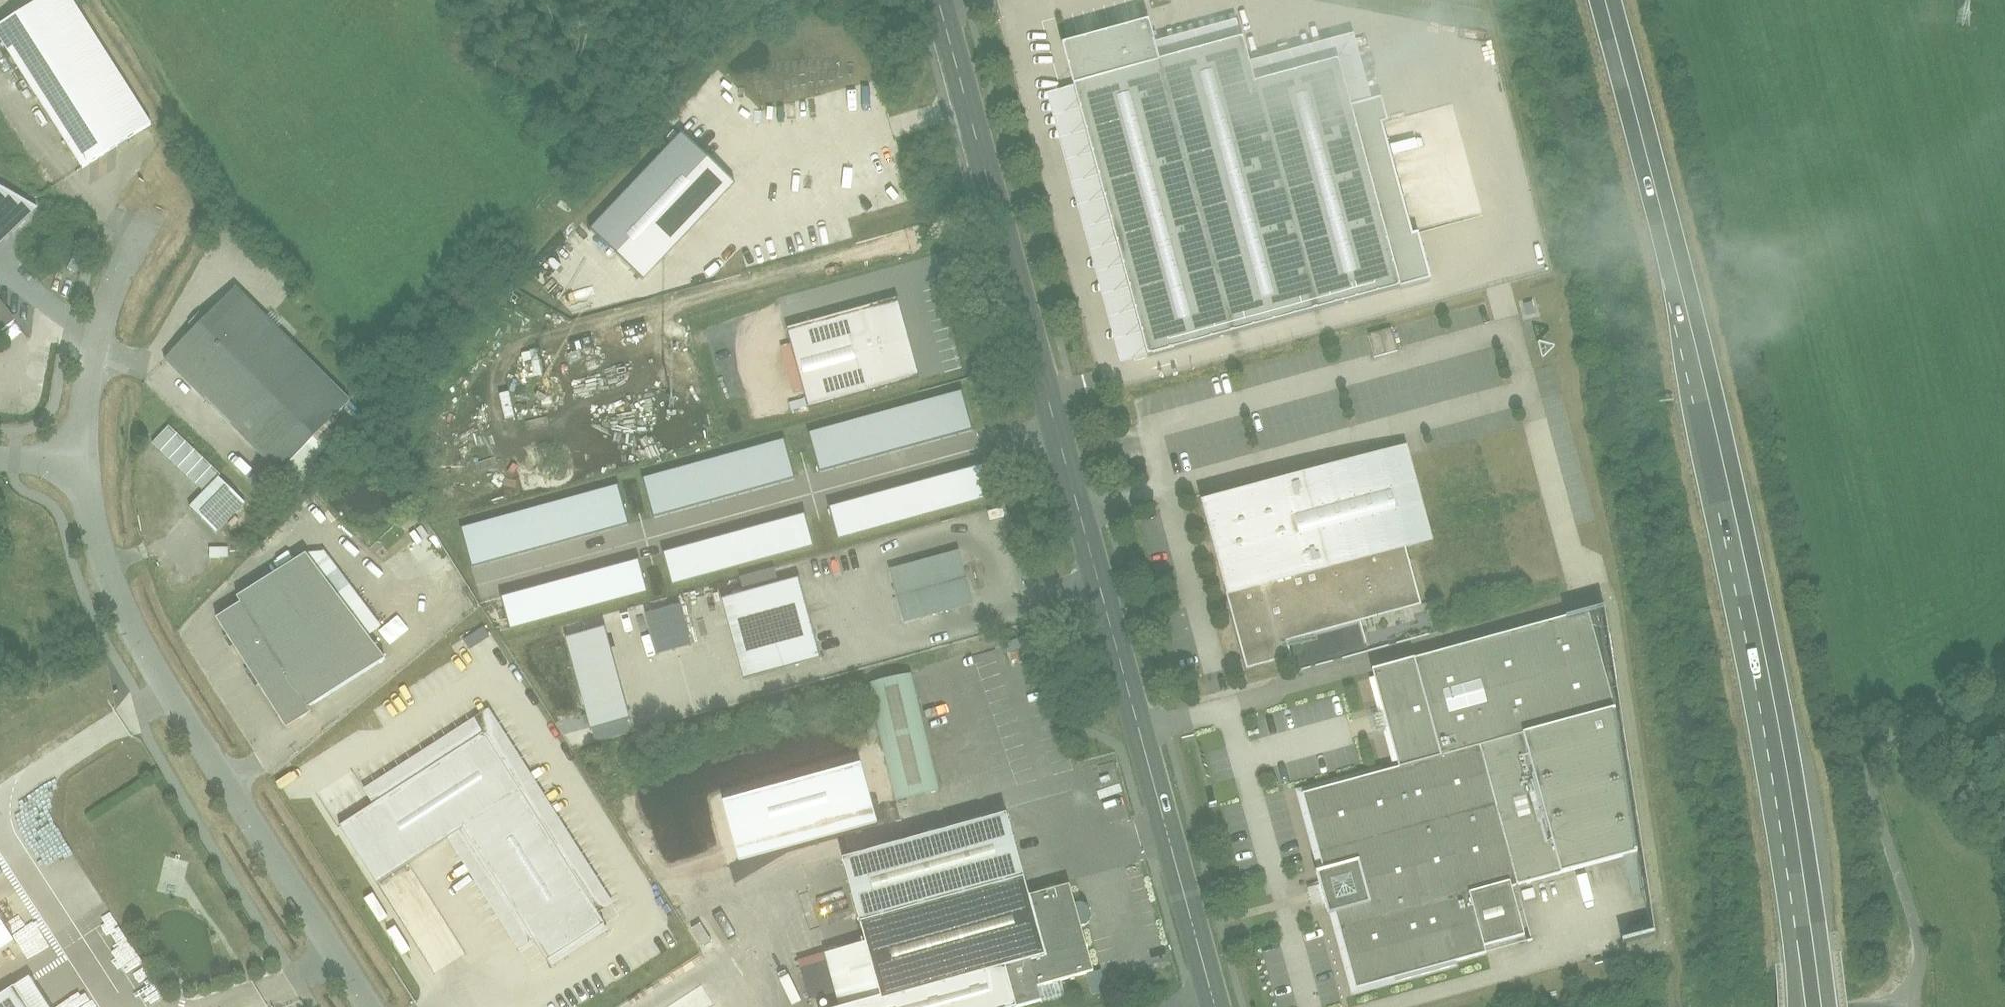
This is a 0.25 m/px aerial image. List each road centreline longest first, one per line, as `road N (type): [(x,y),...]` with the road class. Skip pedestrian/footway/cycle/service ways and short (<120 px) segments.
road 1 (tertiary): [(942,0),(1217,1006)]
road 2 (primary): [(1808,947),(1753,596),(1605,0)]
road 3 (residential): [(371,1006),(140,643),(81,460)]
road 4 (track): [(1485,0),(1566,294),(1574,392),(1529,404)]
road 5 (residential): [(81,460),(96,351),(142,222)]

